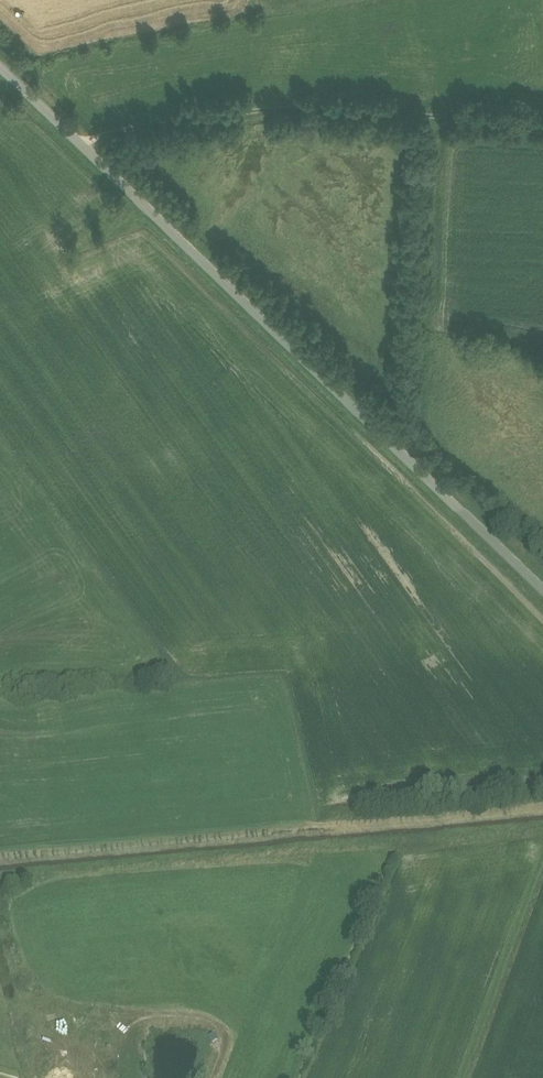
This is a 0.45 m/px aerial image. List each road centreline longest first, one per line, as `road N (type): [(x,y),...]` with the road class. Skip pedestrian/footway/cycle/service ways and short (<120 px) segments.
road 1 (unclassified): [(542,584),(0,64)]
road 2 (track): [(542,123),(294,110),(85,147)]

